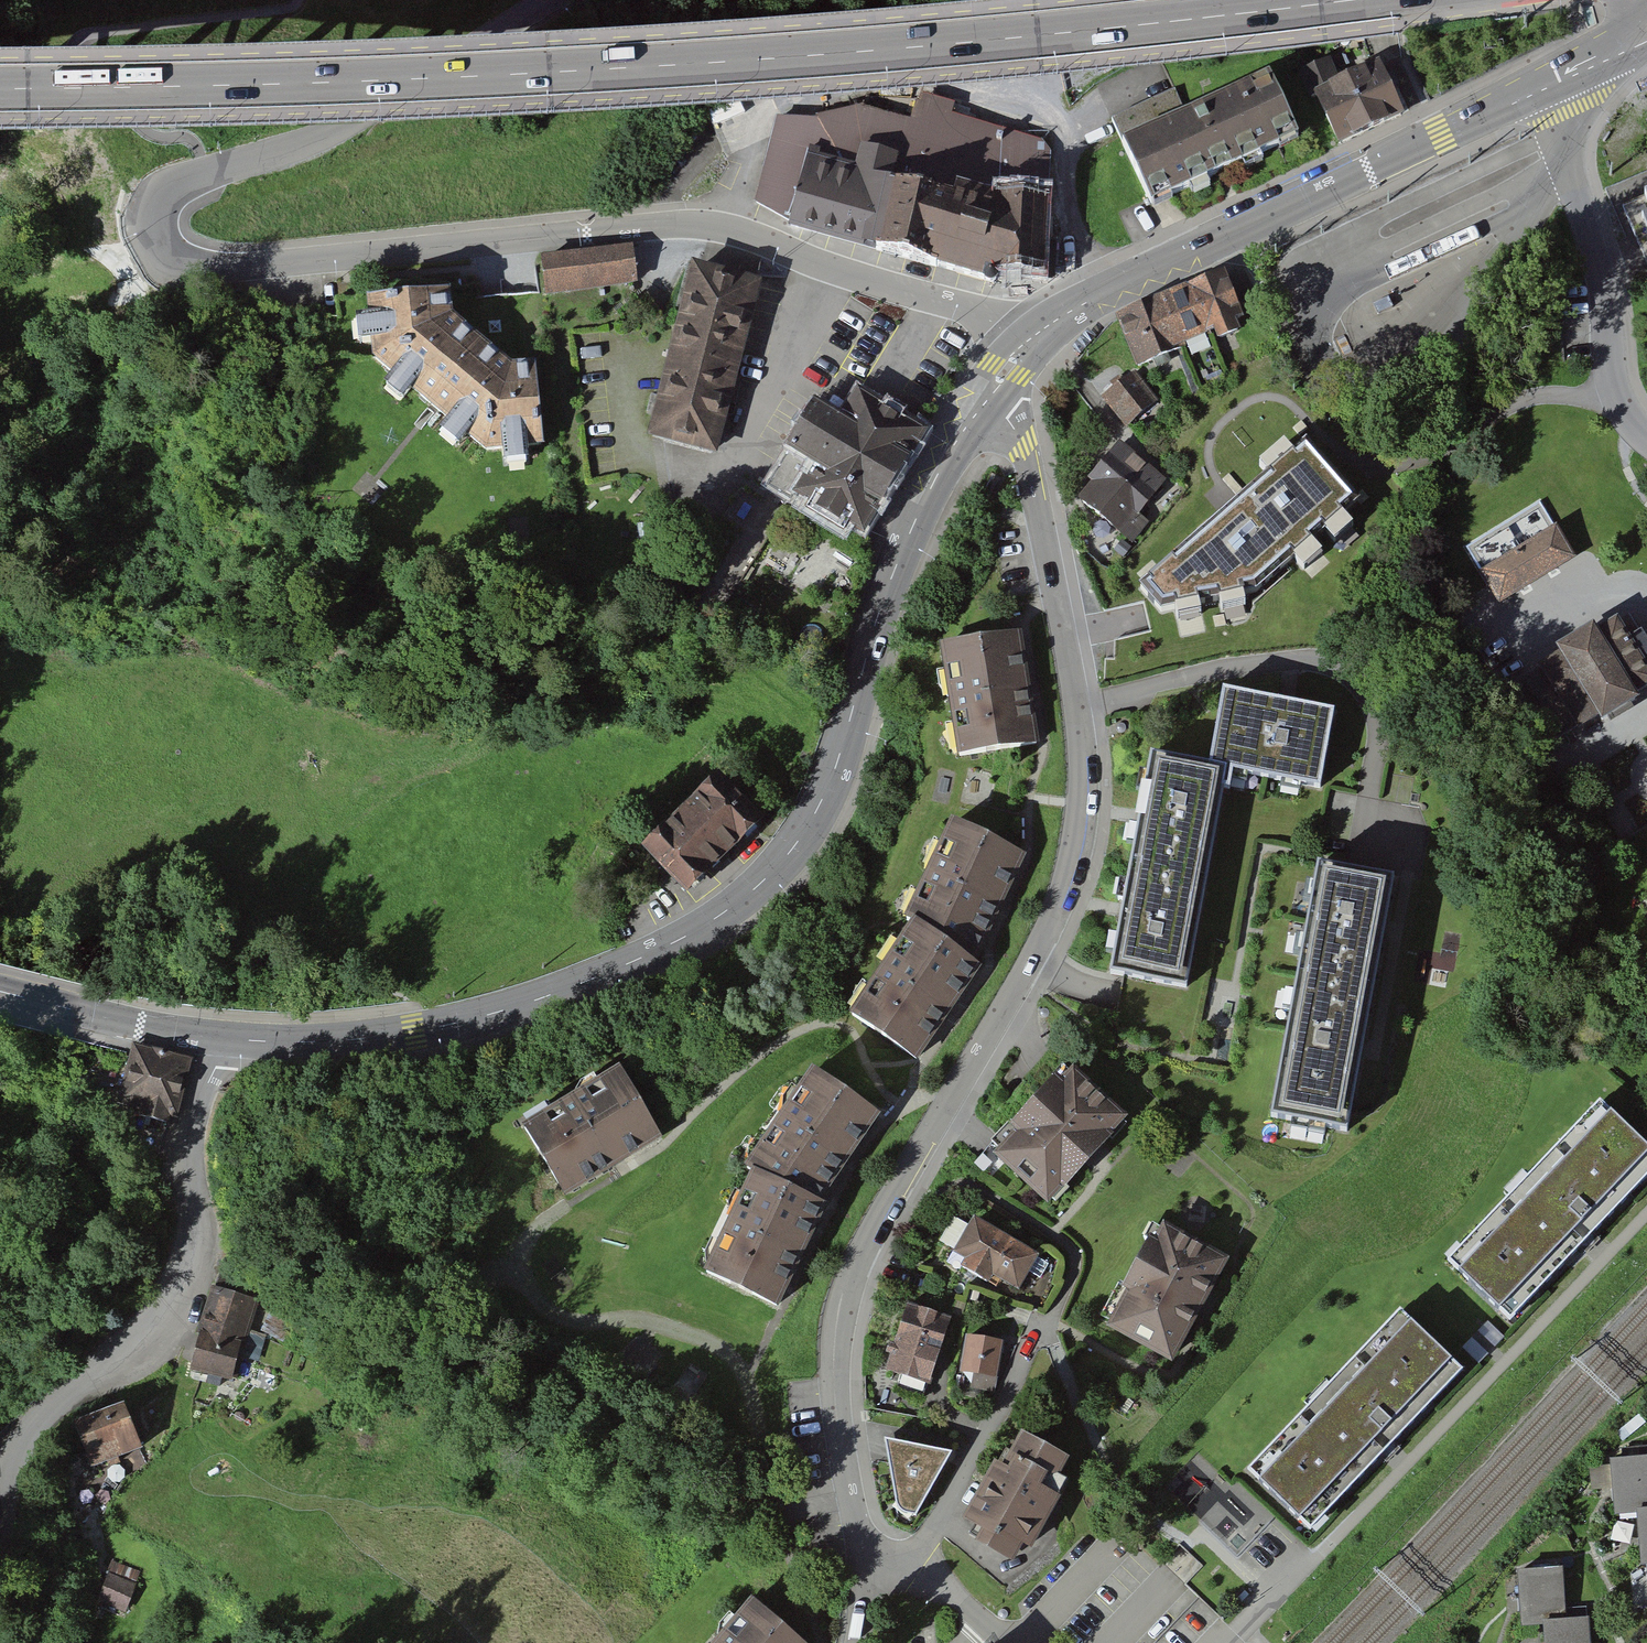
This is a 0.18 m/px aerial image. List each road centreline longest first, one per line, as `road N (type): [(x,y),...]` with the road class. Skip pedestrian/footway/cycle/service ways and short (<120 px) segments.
road 1 (residential): [(1027,340),(975,309),(696,224),(202,269),(180,267),(153,245),(147,227),(160,189),(340,129),(555,0)]
road 2 (primary): [(1347,0),(972,41),(491,80),(0,87)]
road 3 (residential): [(865,1563),(835,1395),(845,1286),(1033,963),(1067,880),(1083,804),(1079,706),(1024,449),(1006,418),(984,403)]
road 4 (tertiary): [(984,403),(937,477),(897,564),(829,785),(788,855),(734,907),(638,960),(488,1015),(350,1039),(221,1039)]
road 5 (tertiary): [(1558,83),(1091,300),(1027,340)]
road 6 (residential): [(221,1039),(199,1112),(192,1228),(170,1302),(30,1440),(0,1532)]
road 7 (residential): [(1558,83),(1569,110),(1572,183),(1597,252),(1610,374),(1646,439)]
road 8 (residential): [(865,1563),(908,1558),(930,1533),(1034,1341),(1048,1334)]
road 9 (tertiary): [(221,1039),(0,992)]
road 10 (tertiary): [(1644,0),(1628,30),(1558,83)]

